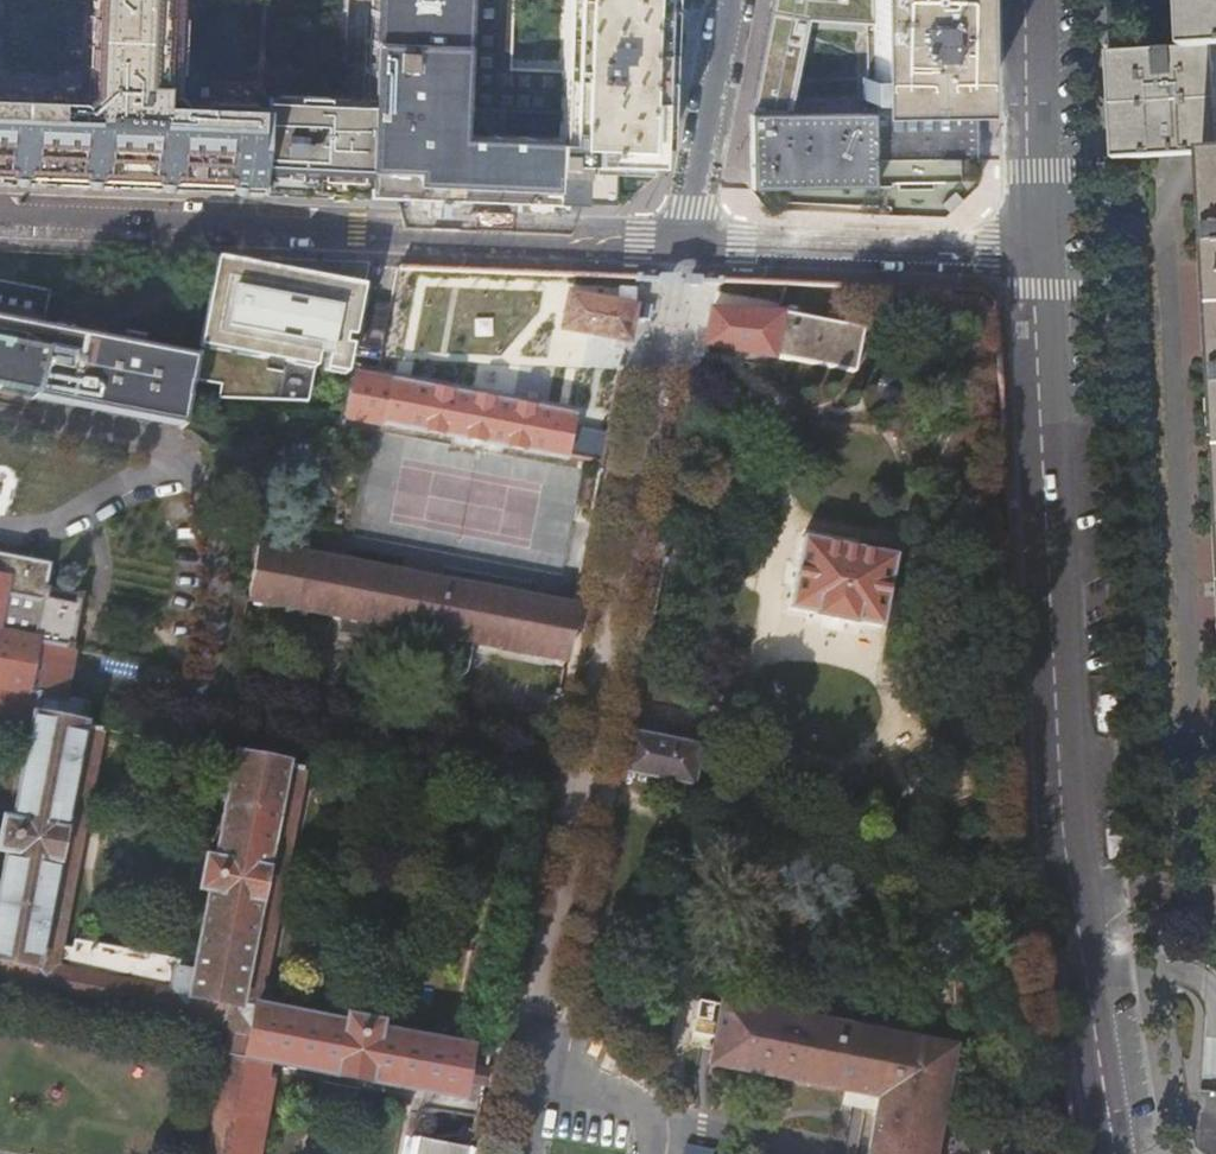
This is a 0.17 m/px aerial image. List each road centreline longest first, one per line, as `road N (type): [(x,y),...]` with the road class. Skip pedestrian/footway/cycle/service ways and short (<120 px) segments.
road 1 (tertiary): [(1046,250),(1075,852),(1120,1153)]
road 2 (residential): [(683,243),(0,215)]
road 3 (residential): [(1046,250),(683,243)]
road 4 (tertiary): [(1040,0),(1046,250)]
road 5 (residential): [(731,0),(683,243)]

